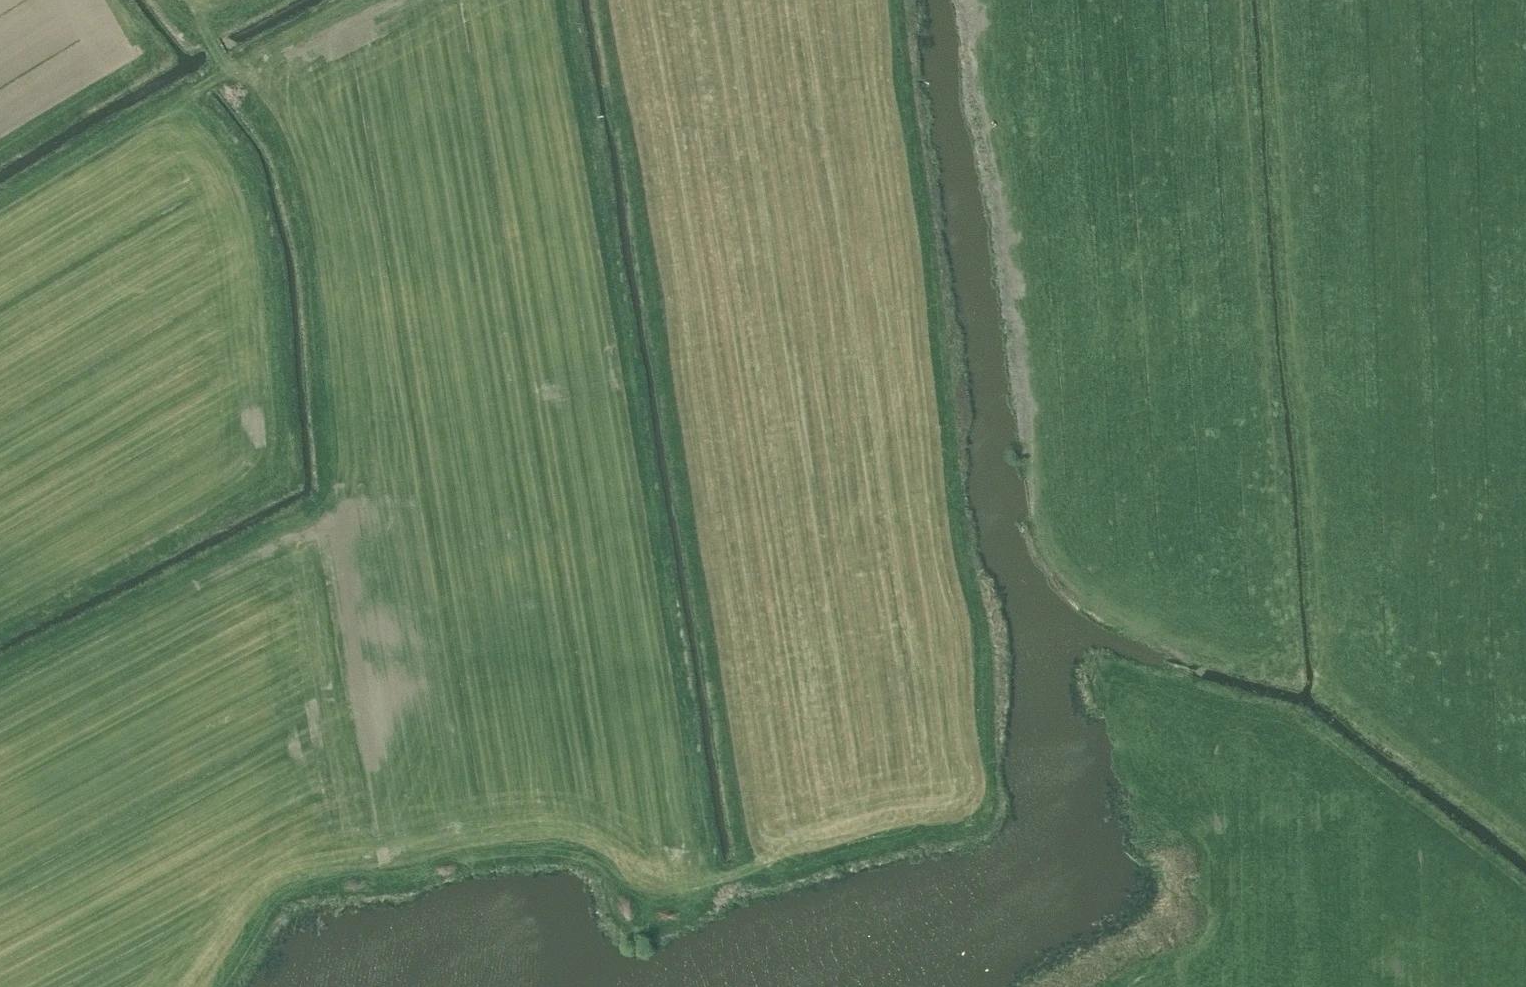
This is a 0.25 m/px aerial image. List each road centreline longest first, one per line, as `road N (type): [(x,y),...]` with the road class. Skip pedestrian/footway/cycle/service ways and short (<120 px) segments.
road 1 (track): [(0,206),(361,0)]

